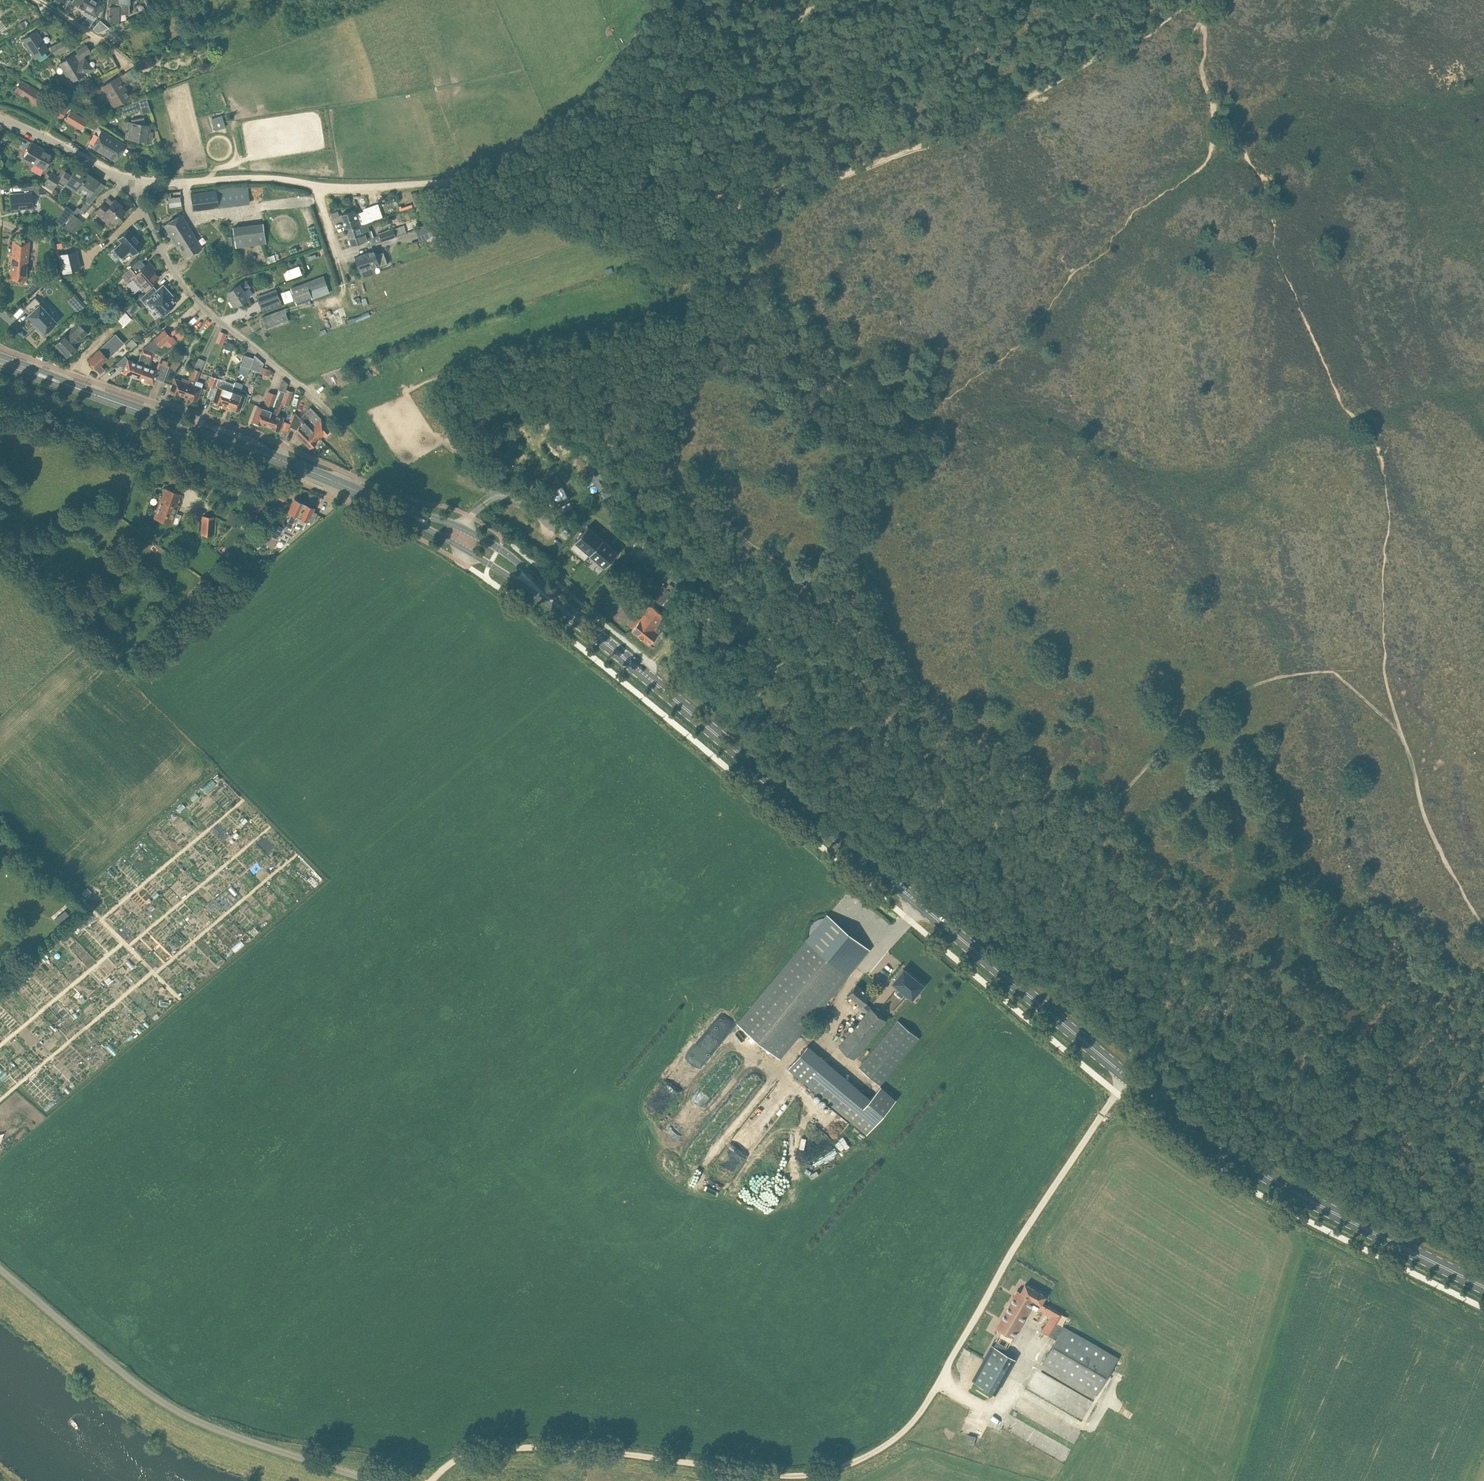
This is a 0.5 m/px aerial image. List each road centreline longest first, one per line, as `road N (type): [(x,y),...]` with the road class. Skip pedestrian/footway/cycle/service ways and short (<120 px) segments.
road 1 (unclassified): [(432,1480),(455,1461),(493,1450),(570,1449),(792,1476),(880,1449),(932,1394),(1010,1253),(1128,1076)]
road 2 (primary): [(1128,1076),(557,605)]
road 3 (track): [(841,0),(809,17),(745,92),(710,114),(593,155),(457,181)]
road 4 (unclassified): [(371,1480),(200,1424),(142,1392),(0,1271)]
road 5 (primary): [(402,512),(305,469),(0,361)]
road 6 (primary): [(1483,1287),(1289,1190),(1128,1076)]
road 7 (residential): [(335,416),(204,308),(164,255),(131,182)]
road 8 (track): [(652,0),(577,97),(457,181)]
road 9 (track): [(210,180),(343,188),(457,181)]
road 10 (primary): [(557,605),(481,537),(402,512)]
road 11 (primary): [(402,512),(557,605)]
road 12 (residential): [(131,182),(0,119)]

